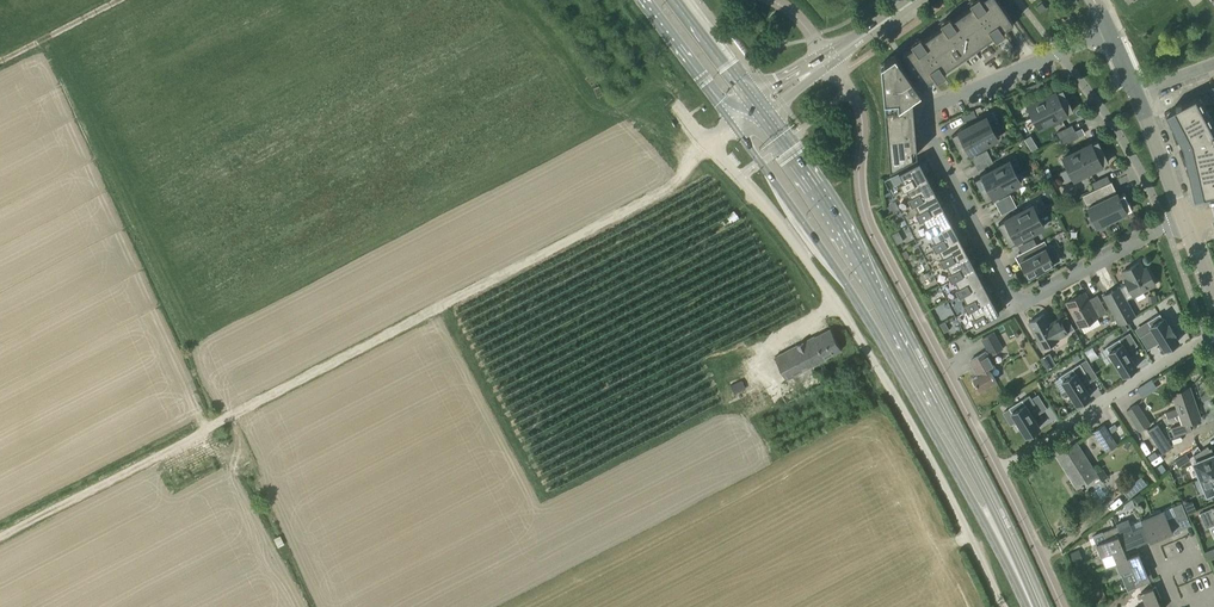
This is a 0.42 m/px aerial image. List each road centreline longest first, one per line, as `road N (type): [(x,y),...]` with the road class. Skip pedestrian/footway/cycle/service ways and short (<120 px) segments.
road 1 (track): [(702,137),(676,185),(0,535)]
road 2 (unclassified): [(1064,606),(997,461),(864,213),(863,120),(830,61)]
road 3 (residential): [(1166,227),(1019,306),(925,122),(935,105),(1060,53)]
road 4 (primary): [(912,382),(843,234),(759,107)]
road 5 (primary): [(733,126),(912,382)]
road 6 (unclassified): [(886,383),(810,264),(708,144)]
road 7 (primary): [(1032,606),(912,382)]
road 8 (residential): [(1060,53),(1121,134),(1166,227)]
road 9 (residential): [(1206,338),(1037,437)]
road 10 (primary): [(640,0),(733,126)]
road 11 (tertiary): [(1185,221),(1137,95)]
road 12 (primary): [(759,107),(678,0)]

